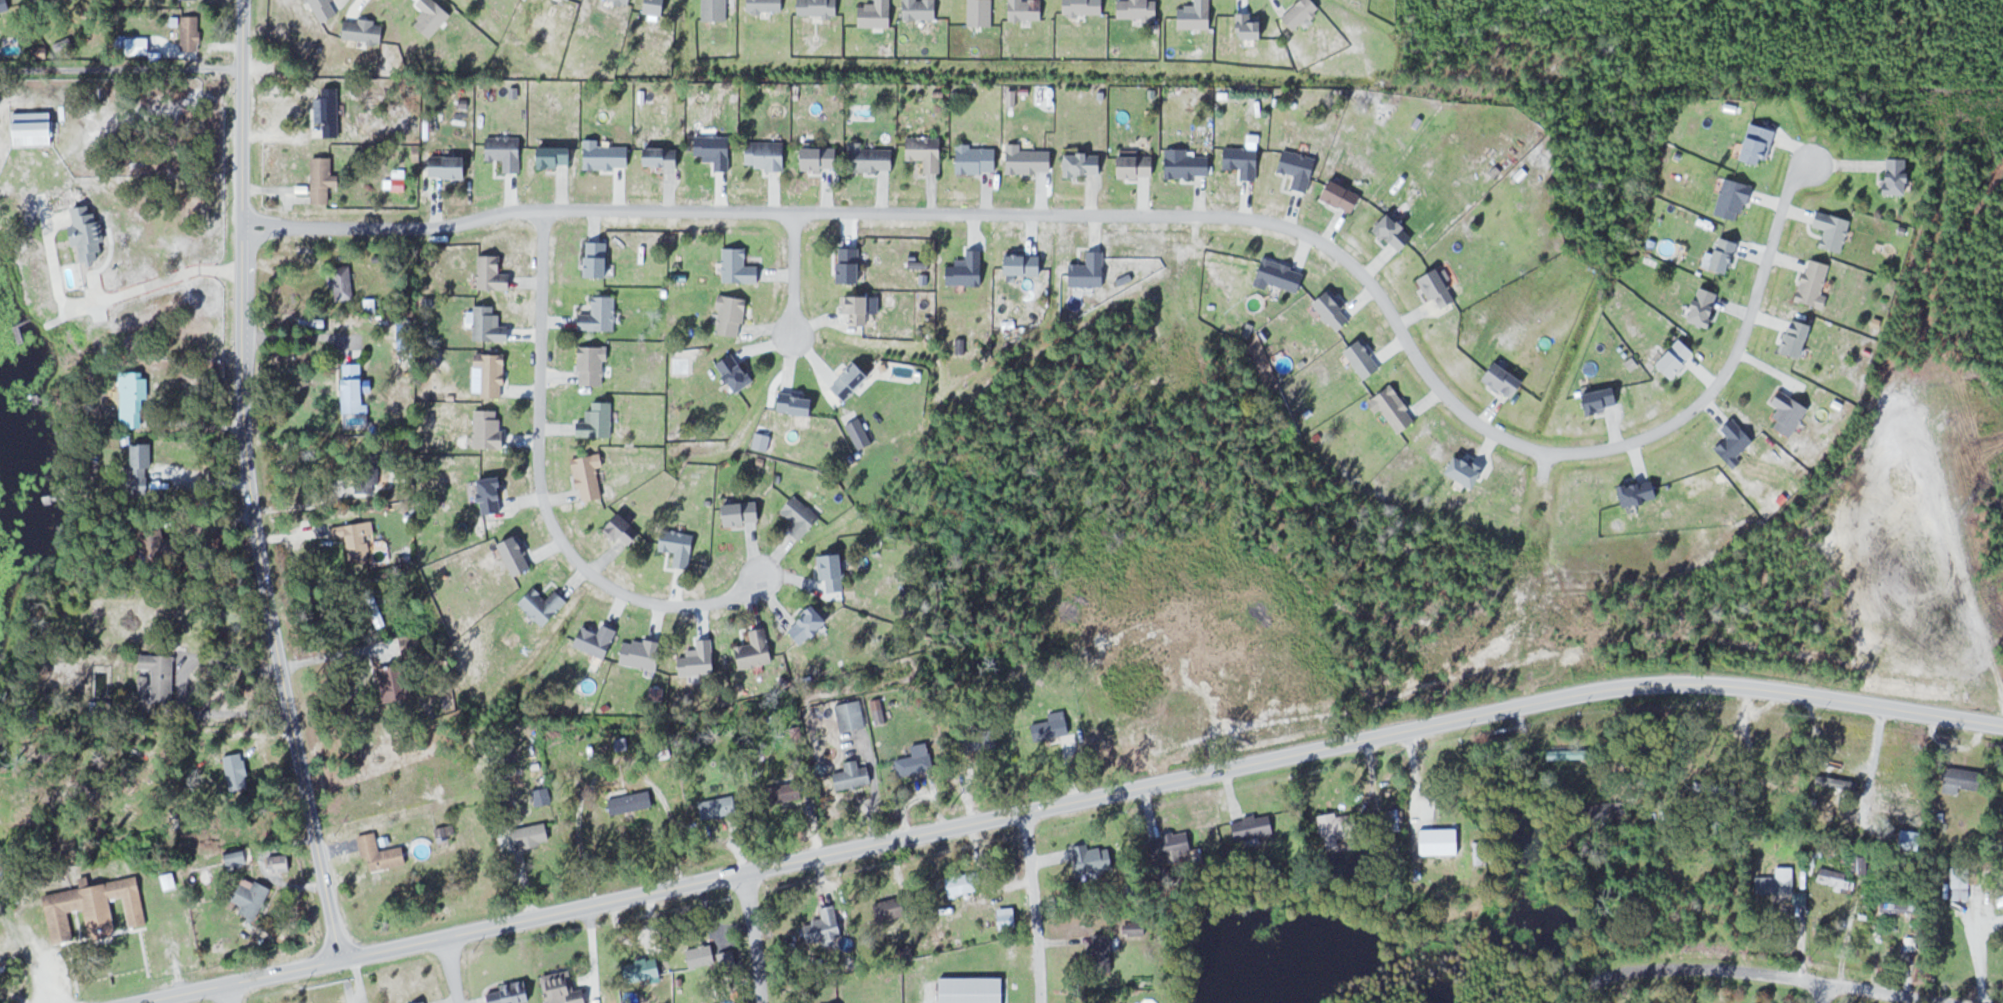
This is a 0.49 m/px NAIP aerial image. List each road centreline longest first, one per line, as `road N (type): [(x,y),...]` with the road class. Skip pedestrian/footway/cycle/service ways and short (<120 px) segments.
road 1 (secondary): [(132,1002),(1155,786),(1552,687),(1769,690),(2002,725)]
road 2 (residential): [(240,220),(421,227),(559,208),(1284,222),(1357,267),(1413,355),(1476,425),(1545,453),(1652,435),(1710,394),(1732,363),(1793,177),(1810,163)]
road 3 (residential): [(341,959),(250,496),(240,339),(242,0)]
road 4 (residential): [(543,209),(539,475),(543,504),(566,548),(605,584),(655,602),(724,601),(751,591),(762,575)]
road 5 (residential): [(1945,1002),(1691,966),(1606,970)]
road 6 (residential): [(0,69),(241,66)]
road 7 (residential): [(1021,813),(1042,1002)]
road 8 (residential): [(747,871),(761,1002)]
road 9 (residential): [(790,335),(794,210)]

